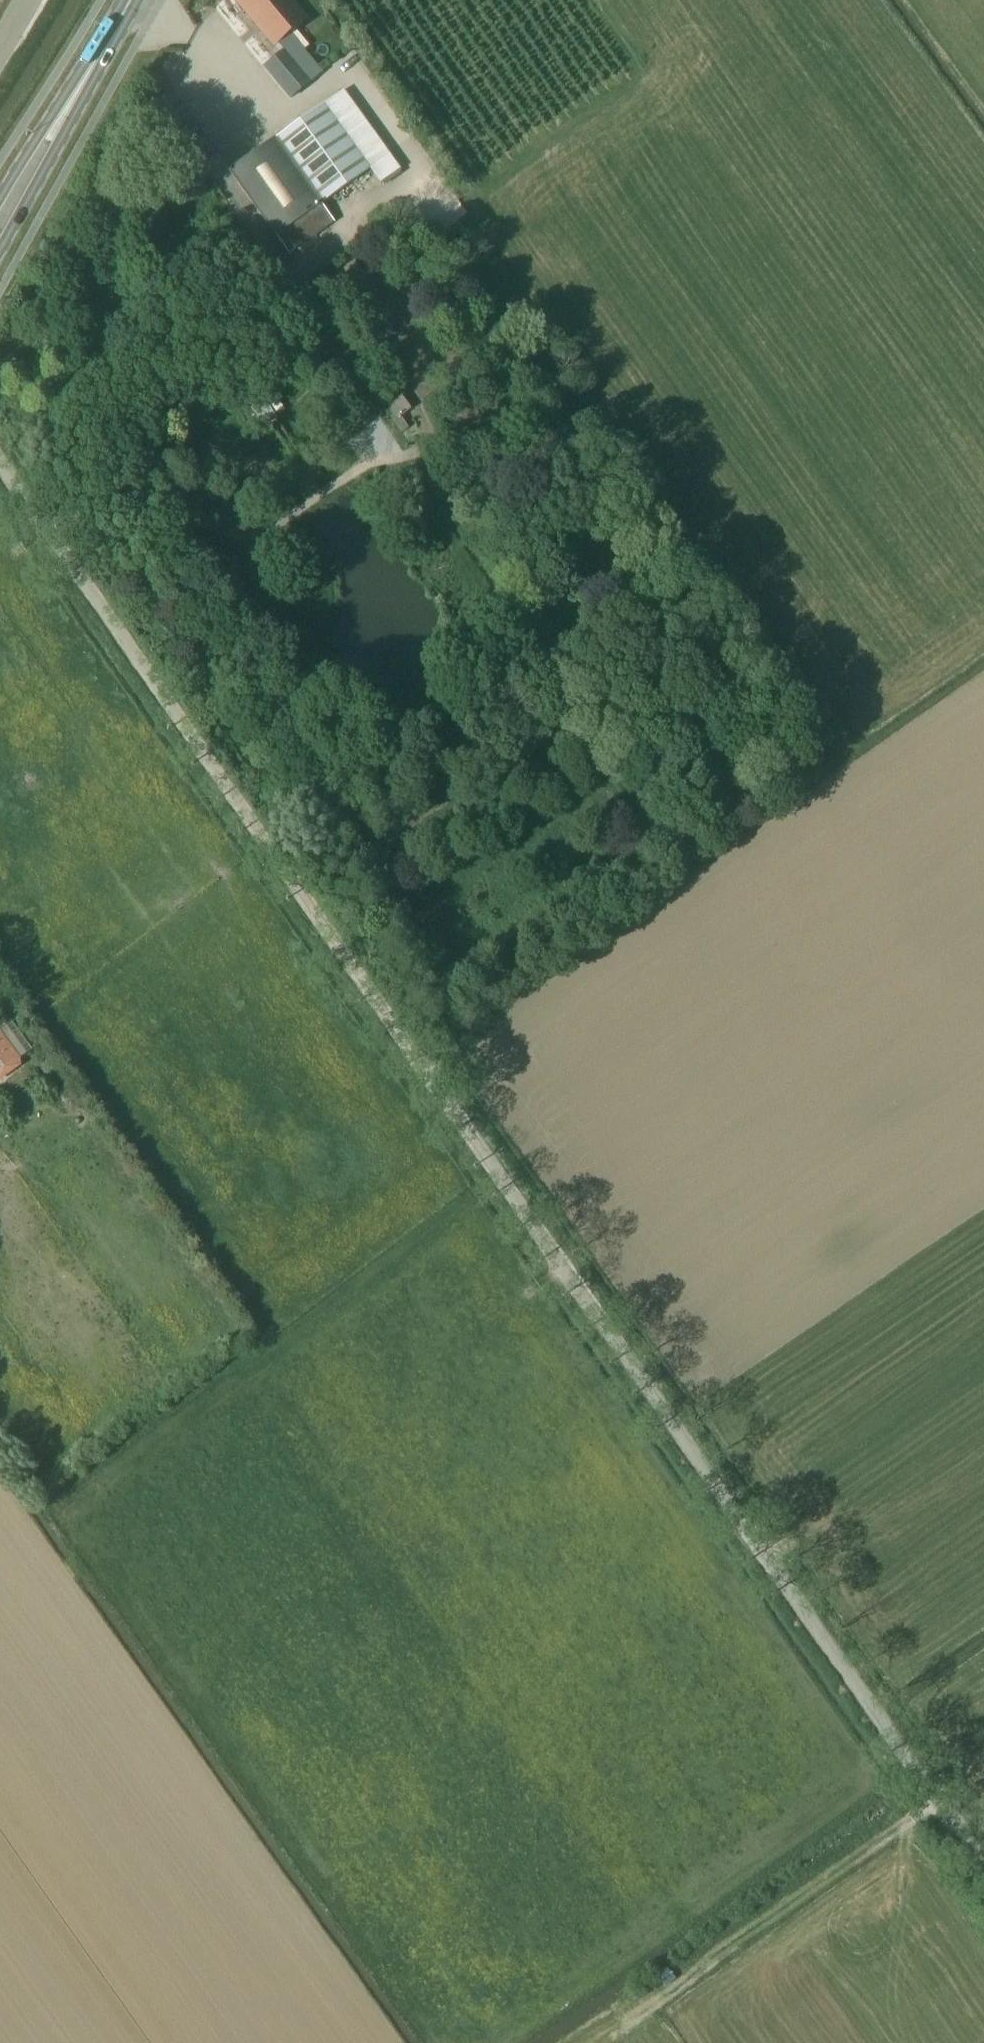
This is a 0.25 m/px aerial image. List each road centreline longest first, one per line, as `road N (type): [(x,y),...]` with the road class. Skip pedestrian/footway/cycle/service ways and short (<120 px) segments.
road 1 (unclassified): [(983,1864),(0,461)]
road 2 (primary): [(0,248),(70,104)]
road 3 (primary): [(70,104),(38,138),(0,201)]

